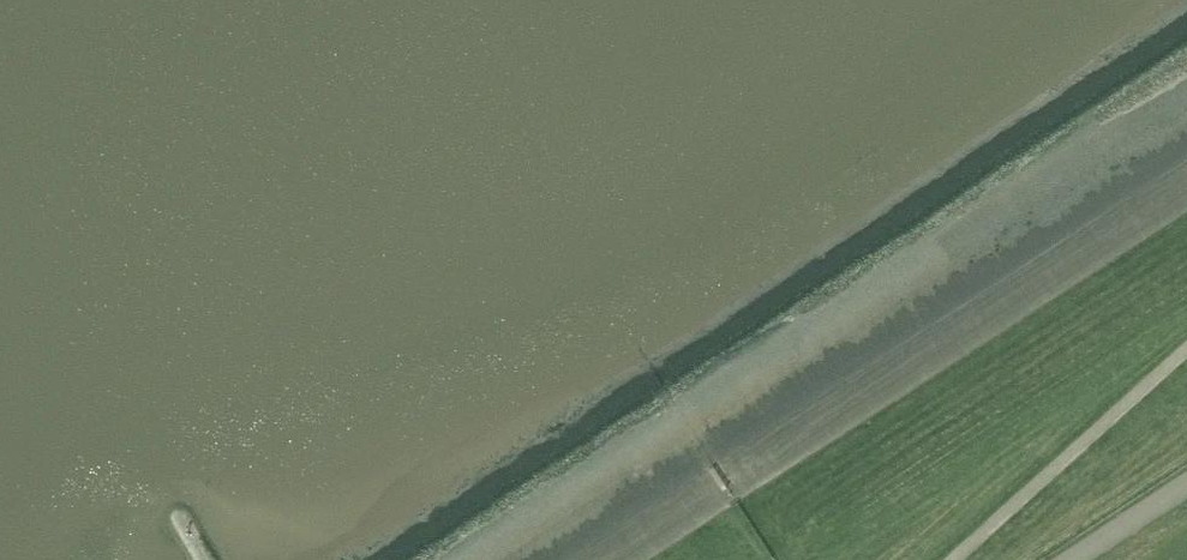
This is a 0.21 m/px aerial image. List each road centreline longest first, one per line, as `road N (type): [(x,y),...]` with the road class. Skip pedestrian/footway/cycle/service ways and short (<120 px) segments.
road 1 (unclassified): [(1071,559),(1186,485)]

